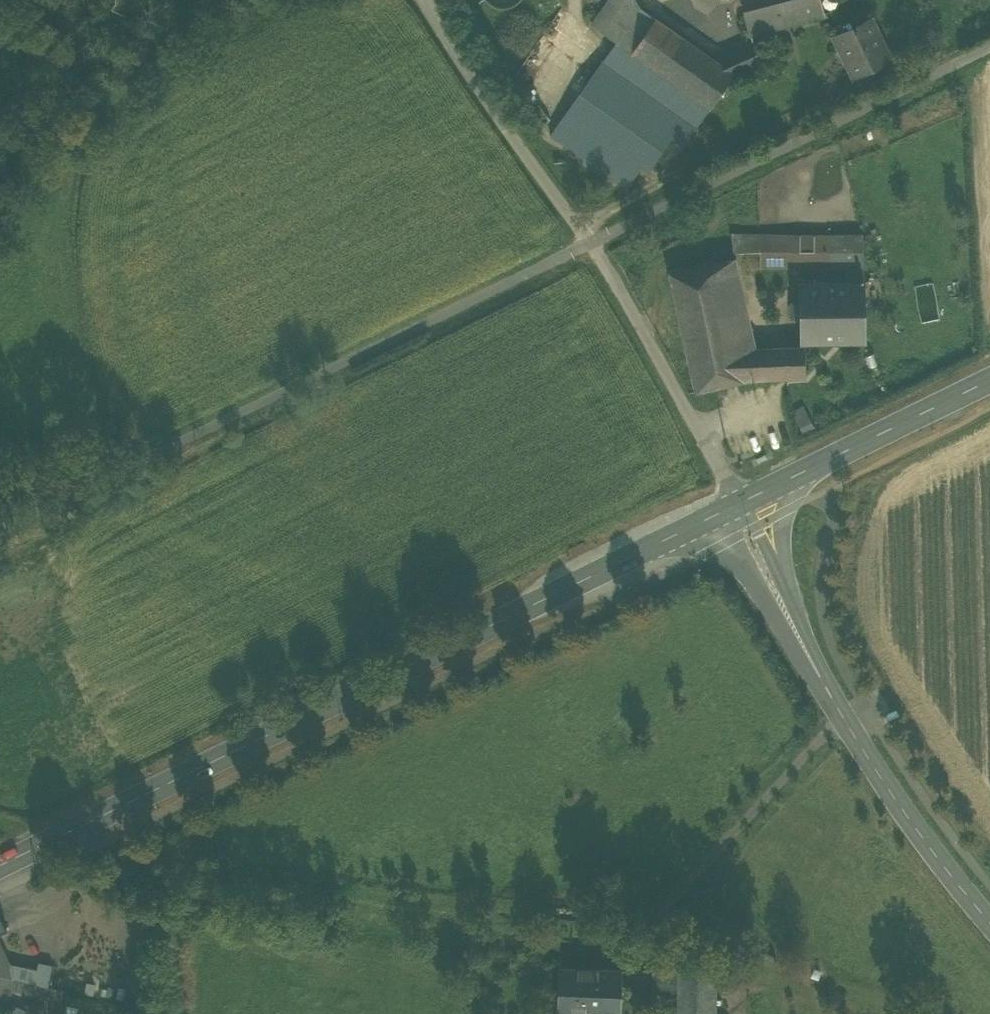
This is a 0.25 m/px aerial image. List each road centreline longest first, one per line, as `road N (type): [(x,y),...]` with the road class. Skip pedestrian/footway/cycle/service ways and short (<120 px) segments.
road 1 (secondary): [(732,509),(0,863)]
road 2 (residential): [(430,0),(592,243),(732,509)]
road 3 (tertiary): [(732,509),(851,722),(943,864),(989,921)]
road 4 (secondary): [(989,383),(732,509)]

